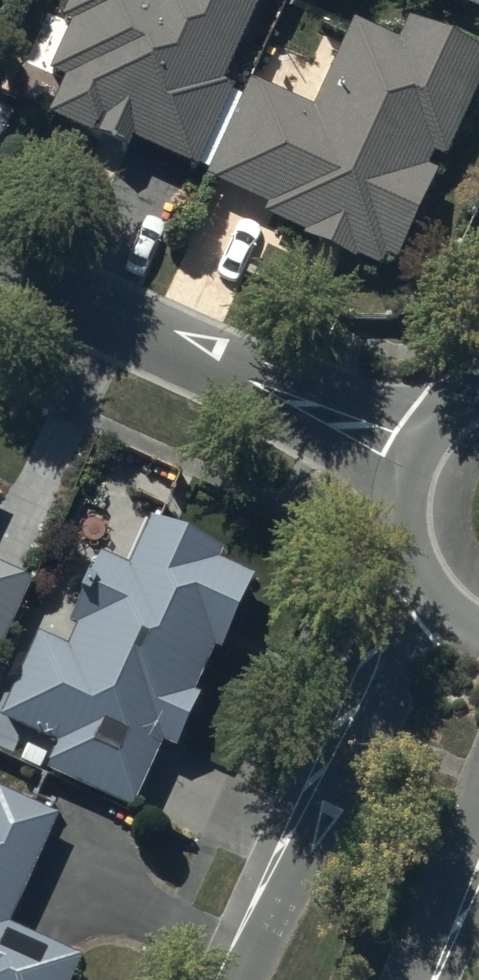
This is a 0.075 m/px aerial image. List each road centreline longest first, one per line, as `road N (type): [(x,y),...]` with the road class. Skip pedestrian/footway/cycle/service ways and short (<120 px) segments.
road 1 (residential): [(0,269),(414,457)]
road 2 (residential): [(246,979),(391,691),(424,582)]
road 3 (residential): [(478,797),(407,979)]
road 4 (residential): [(424,582),(407,542),(403,499),(414,457)]

